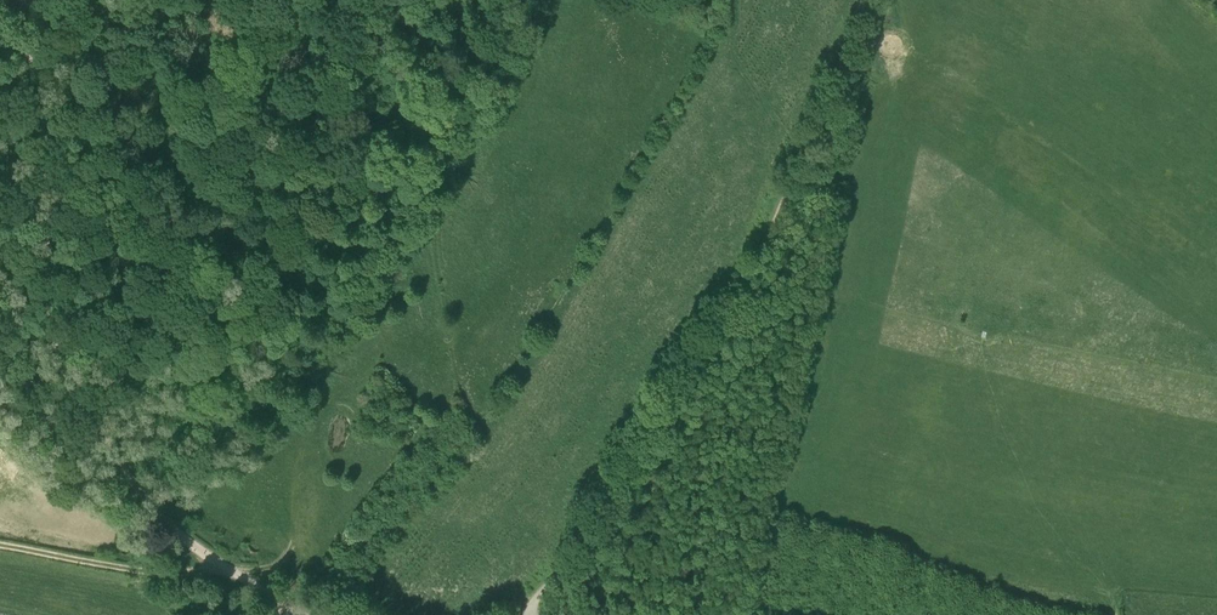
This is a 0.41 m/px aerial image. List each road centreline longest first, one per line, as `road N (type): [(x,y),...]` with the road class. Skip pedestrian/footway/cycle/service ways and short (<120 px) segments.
road 1 (track): [(523,614),(615,498),(746,286),(871,0)]
road 2 (track): [(168,525),(105,440),(60,353),(50,297),(42,81),(29,48),(0,36)]
road 3 (unclassified): [(292,614),(168,525)]

